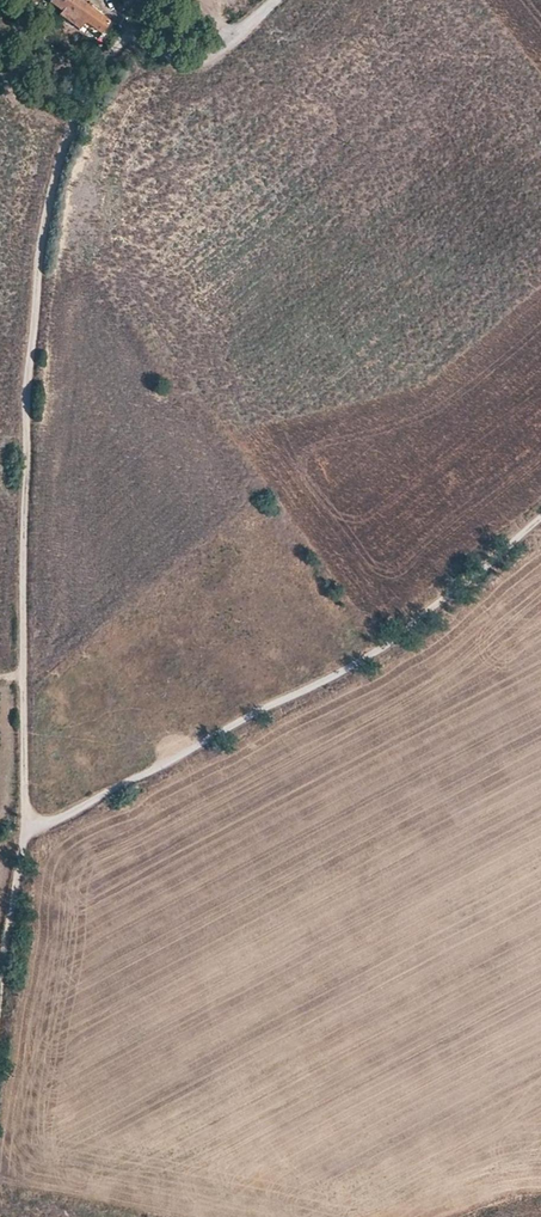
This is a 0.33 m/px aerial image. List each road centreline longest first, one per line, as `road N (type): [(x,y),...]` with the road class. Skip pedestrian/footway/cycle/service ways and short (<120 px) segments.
road 1 (track): [(27,826),(31,412),(54,197),(90,88),(122,47),(147,42)]
road 2 (track): [(27,826),(65,815),(387,646),(540,521)]
road 3 (track): [(0,1029),(27,826)]
road 4 (unclassified): [(147,42),(170,59),(197,62),(276,0)]

